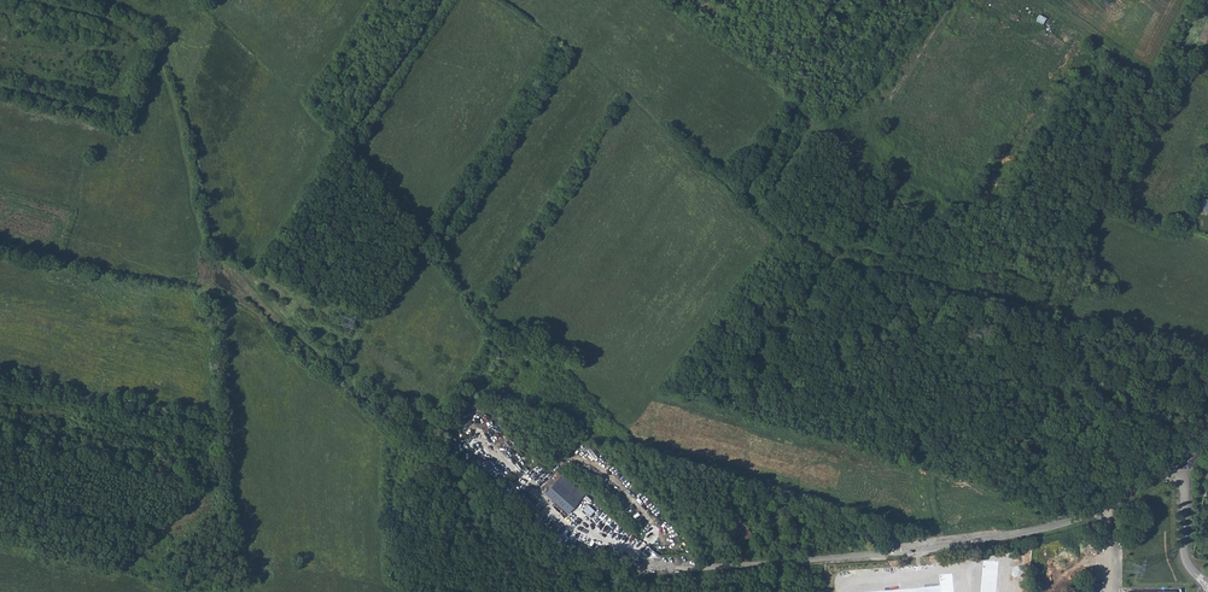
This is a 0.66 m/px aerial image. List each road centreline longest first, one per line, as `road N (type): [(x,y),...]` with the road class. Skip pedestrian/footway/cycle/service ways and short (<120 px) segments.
road 1 (unclassified): [(1170,469),(1086,518),(1023,535),(920,551),(637,571)]
road 2 (residential): [(1207,586),(1184,556),(1184,489),(1170,469)]
road 3 (track): [(888,105),(956,0)]

